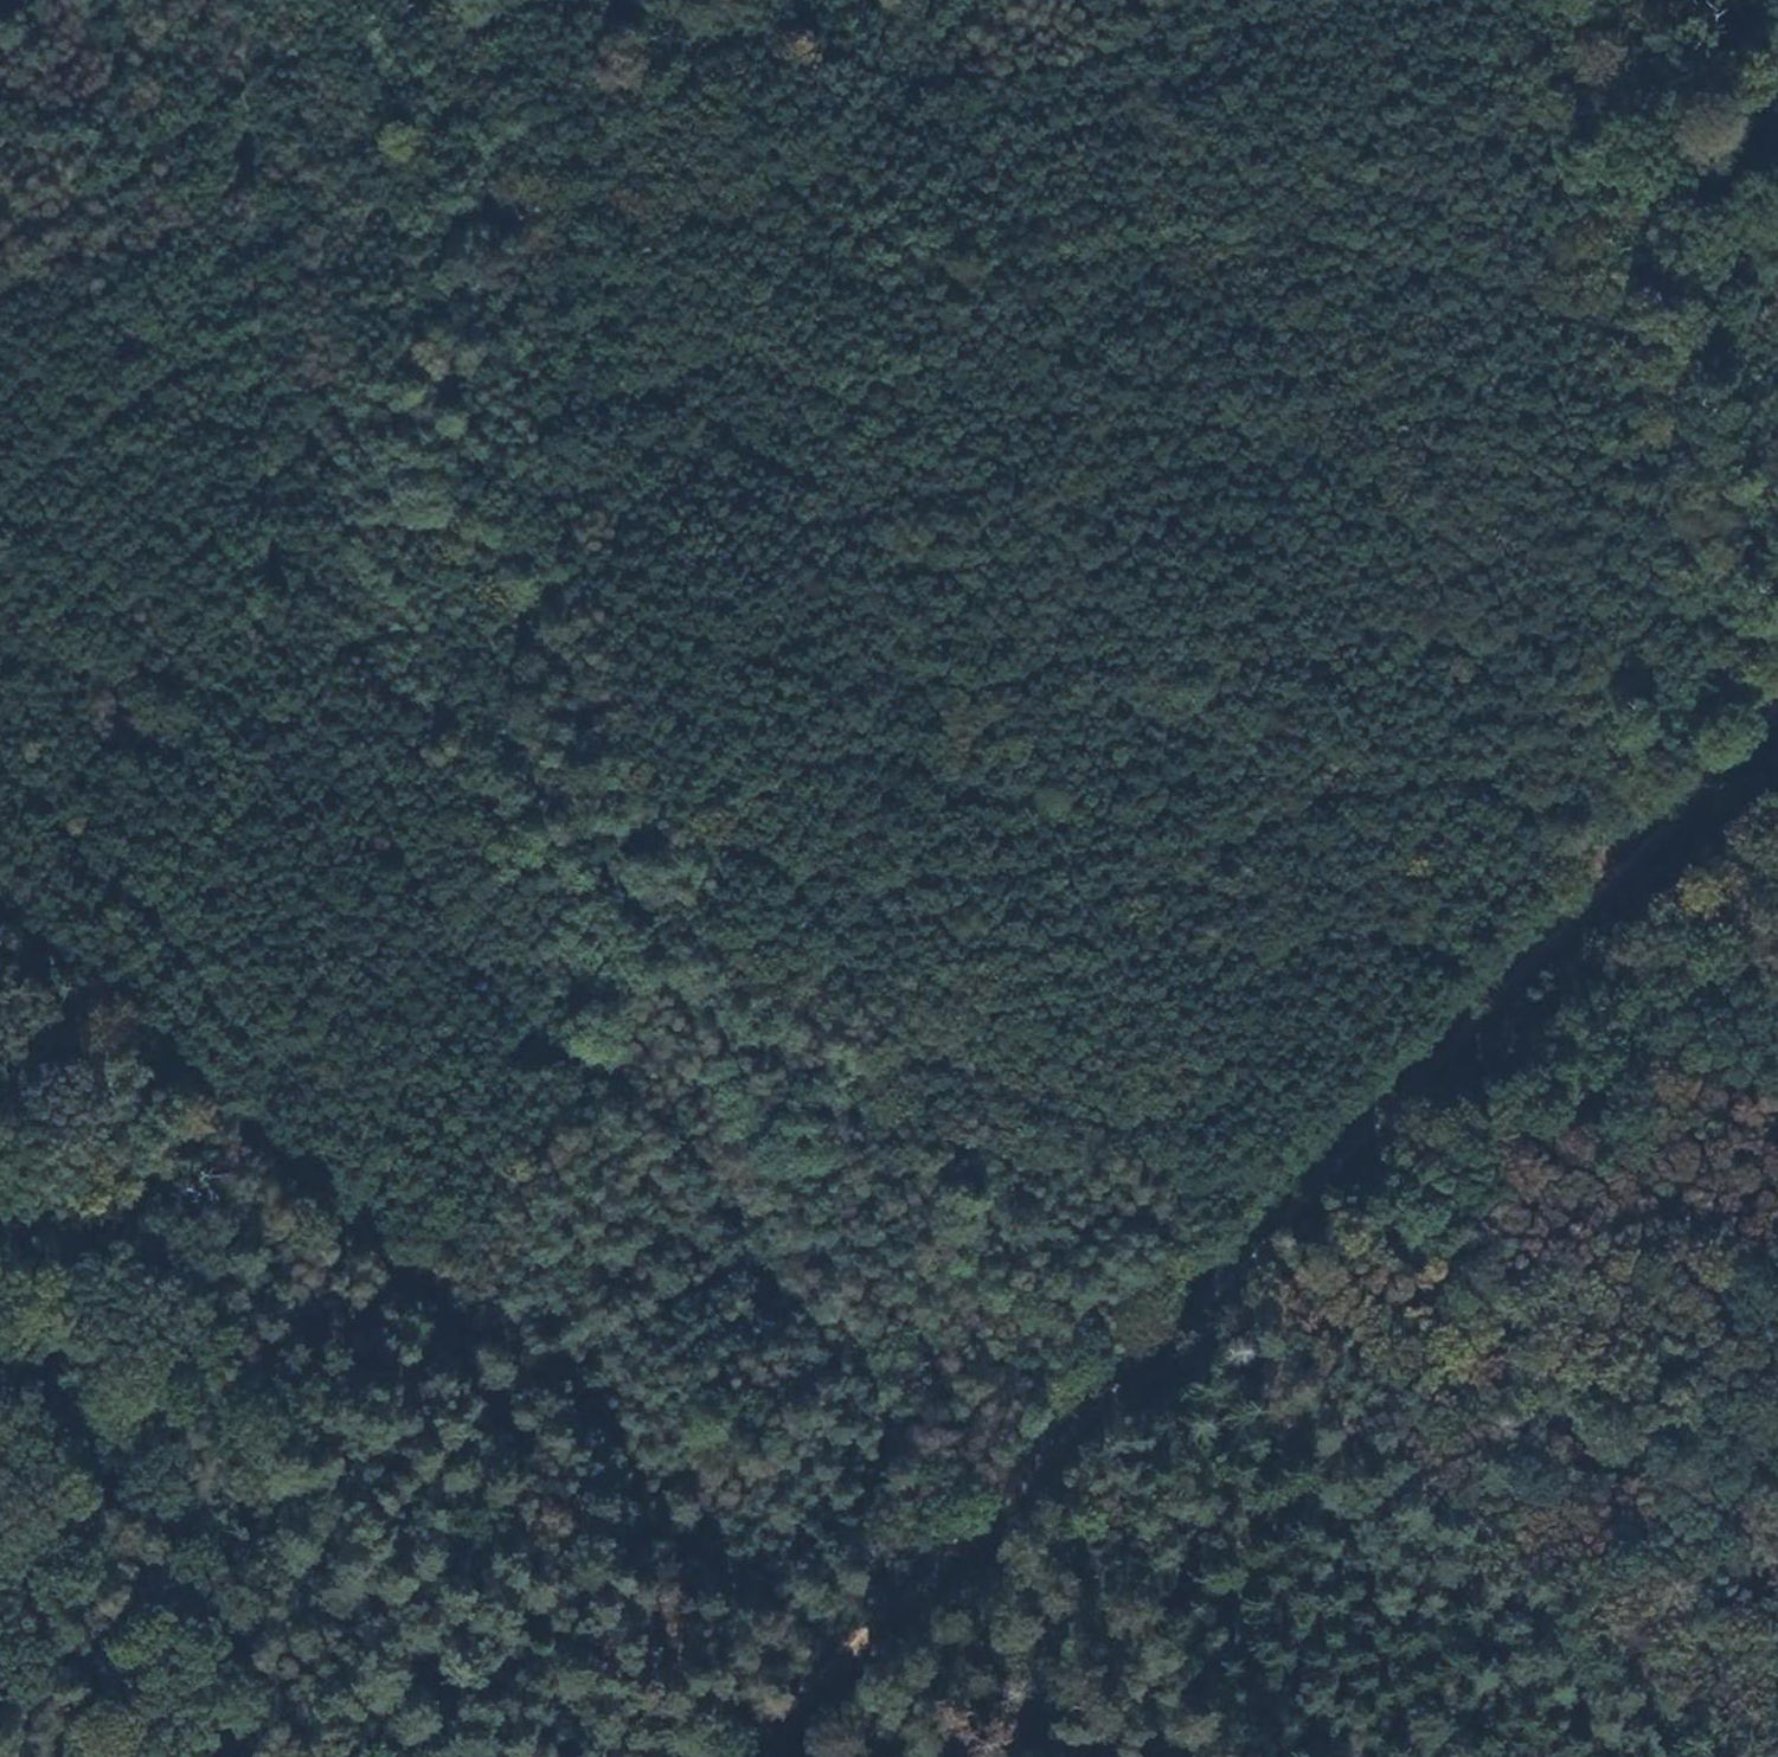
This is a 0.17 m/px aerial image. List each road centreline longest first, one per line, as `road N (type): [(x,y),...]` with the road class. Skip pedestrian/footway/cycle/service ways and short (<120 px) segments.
road 1 (track): [(1154,1346),(1777,717)]
road 2 (track): [(752,1756),(1154,1346)]

